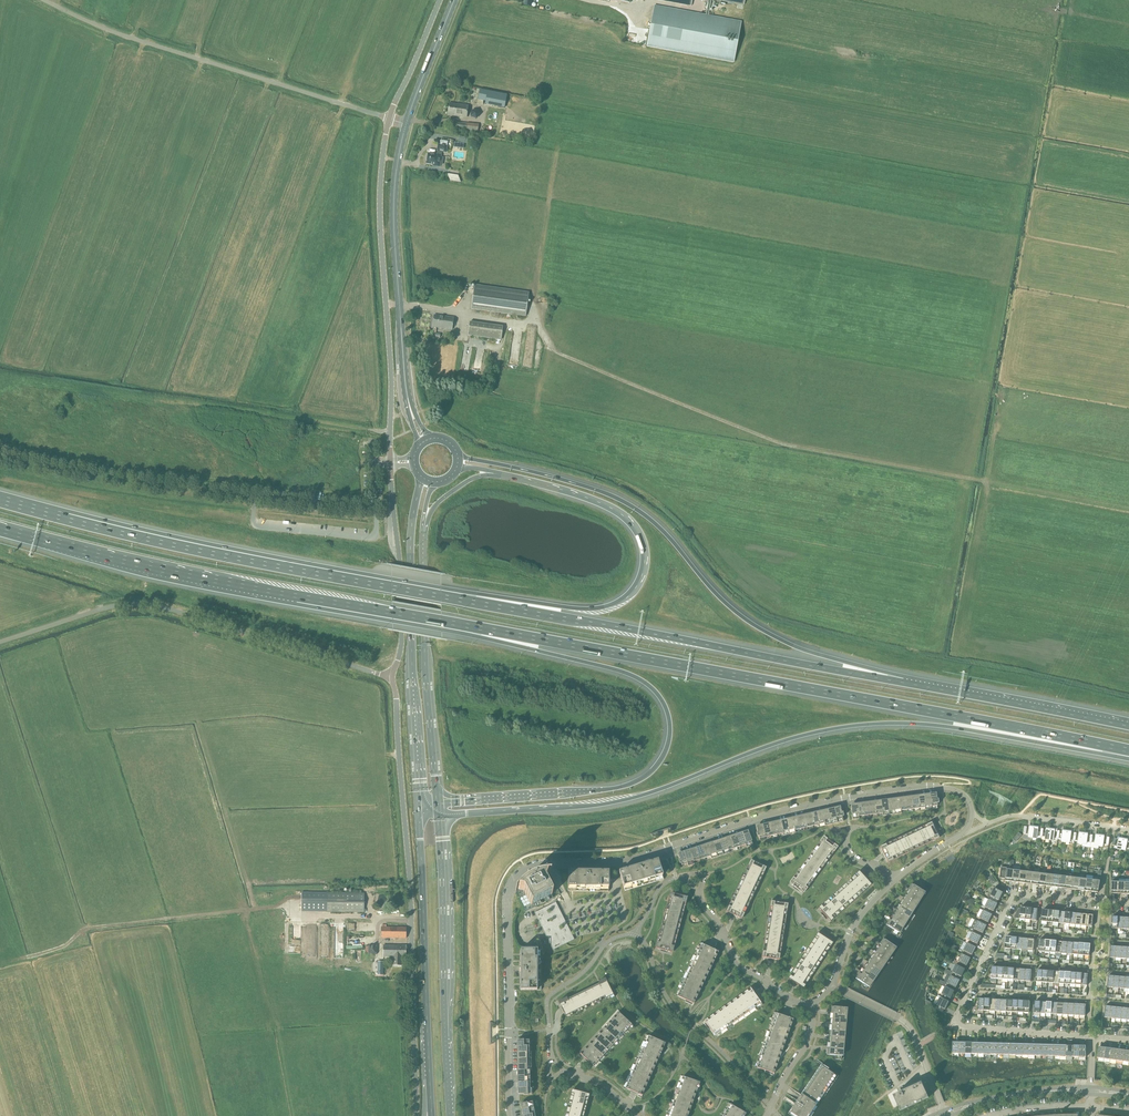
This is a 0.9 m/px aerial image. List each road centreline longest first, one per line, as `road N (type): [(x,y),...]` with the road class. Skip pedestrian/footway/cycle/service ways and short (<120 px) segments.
road 1 (residential): [(510,1115),(507,899),(523,870),(638,858),(765,816),(912,788),(955,789),(972,814)]
road 2 (motorway): [(440,815),(601,804),(807,734),(866,724),(940,725),(1128,751)]
road 3 (motorway): [(462,625),(1128,750)]
road 4 (track): [(955,654),(984,482),(786,446),(549,345)]
road 5 (unclassified): [(392,678),(402,632),(380,213),(389,119)]
road 6 (motorway): [(902,683),(756,627),(645,515),(614,497),(458,456)]
road 7 (motorway): [(462,625),(639,678),(663,701),(669,736),(650,773),(623,786),(438,802)]
road 8 (motorway): [(0,527),(127,561),(462,625)]
road 9 (motorway): [(902,683),(442,594)]
road 10 (motorway): [(442,594),(159,540),(0,499)]
road 11 (unclassified): [(414,1115),(414,945),(392,678)]
road 12 (motorway): [(489,473),(621,513),(642,539),(644,568),(629,594),(598,607),(442,594)]
road 13 (unclassified): [(0,642),(104,608),(143,605),(392,678)]
road 14 (residential): [(1093,1037),(964,1027),(957,1015),(1012,896),(1128,903)]
road 15 (track): [(368,430),(47,376),(0,380)]
road 16 (unclassified): [(389,119),(114,32),(44,0)]
road 17 (primary): [(420,475),(410,553),(420,810)]
road 18 (primary): [(425,441),(406,391),(395,250),(406,124)]
road 19 (primary): [(420,810),(433,1115)]
road 20 (primary): [(450,1115),(440,815)]
road 21 (primary): [(438,802),(424,533)]
road 22 (track): [(0,458),(259,499)]
road 23 (motorway): [(1128,726),(902,683)]
road 24 (residential): [(946,1113),(910,1029),(832,984)]
road 25 (residential): [(812,1003),(791,1000),(740,967),(698,892)]
road 26 (tertiary): [(946,1113),(1014,1095),(1091,1091)]
road 27 (residential): [(1128,830),(1019,815),(988,823)]
road 28 (primary): [(406,124),(454,0)]
road 29 (unclassified): [(389,119),(439,0)]
road 30 (residential): [(832,984),(857,922),(894,881)]

